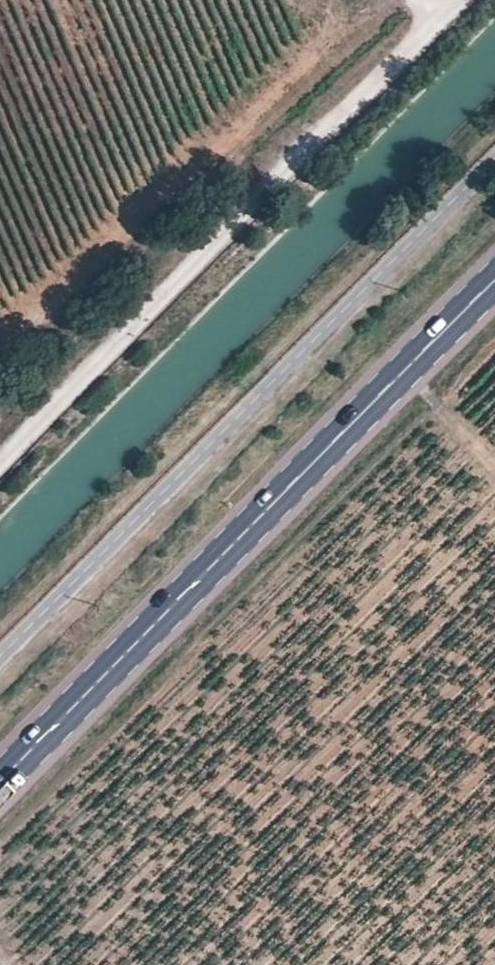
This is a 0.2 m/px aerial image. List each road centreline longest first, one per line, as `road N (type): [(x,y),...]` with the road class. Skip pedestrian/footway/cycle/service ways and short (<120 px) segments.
road 1 (secondary): [(0,783),(494,283)]
road 2 (track): [(0,462),(456,0)]

